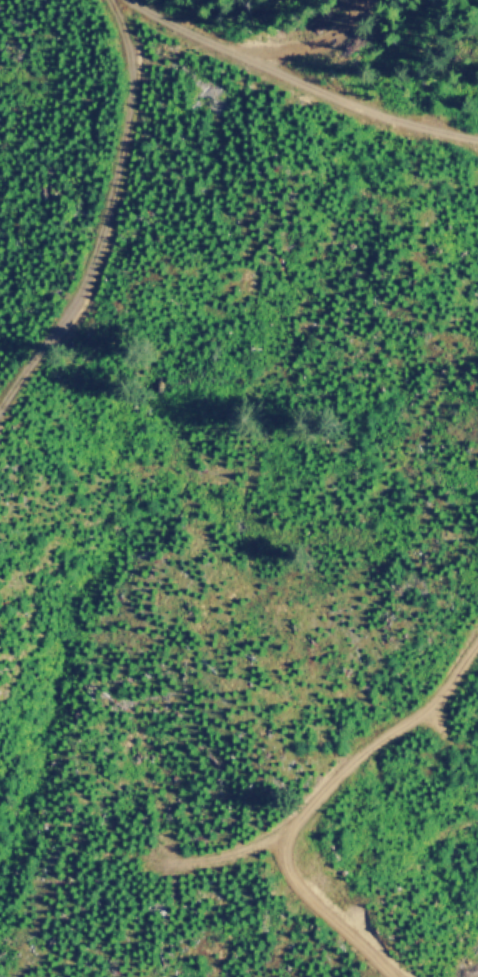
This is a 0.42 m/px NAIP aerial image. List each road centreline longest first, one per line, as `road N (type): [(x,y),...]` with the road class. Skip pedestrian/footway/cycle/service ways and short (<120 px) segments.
road 1 (track): [(0,416),(82,286),(105,222),(129,82),(130,41),(111,0)]
road 2 (track): [(167,864),(278,838),(368,751),(417,721),(477,641)]
road 3 (track): [(477,139),(409,125),(239,59),(128,0)]

